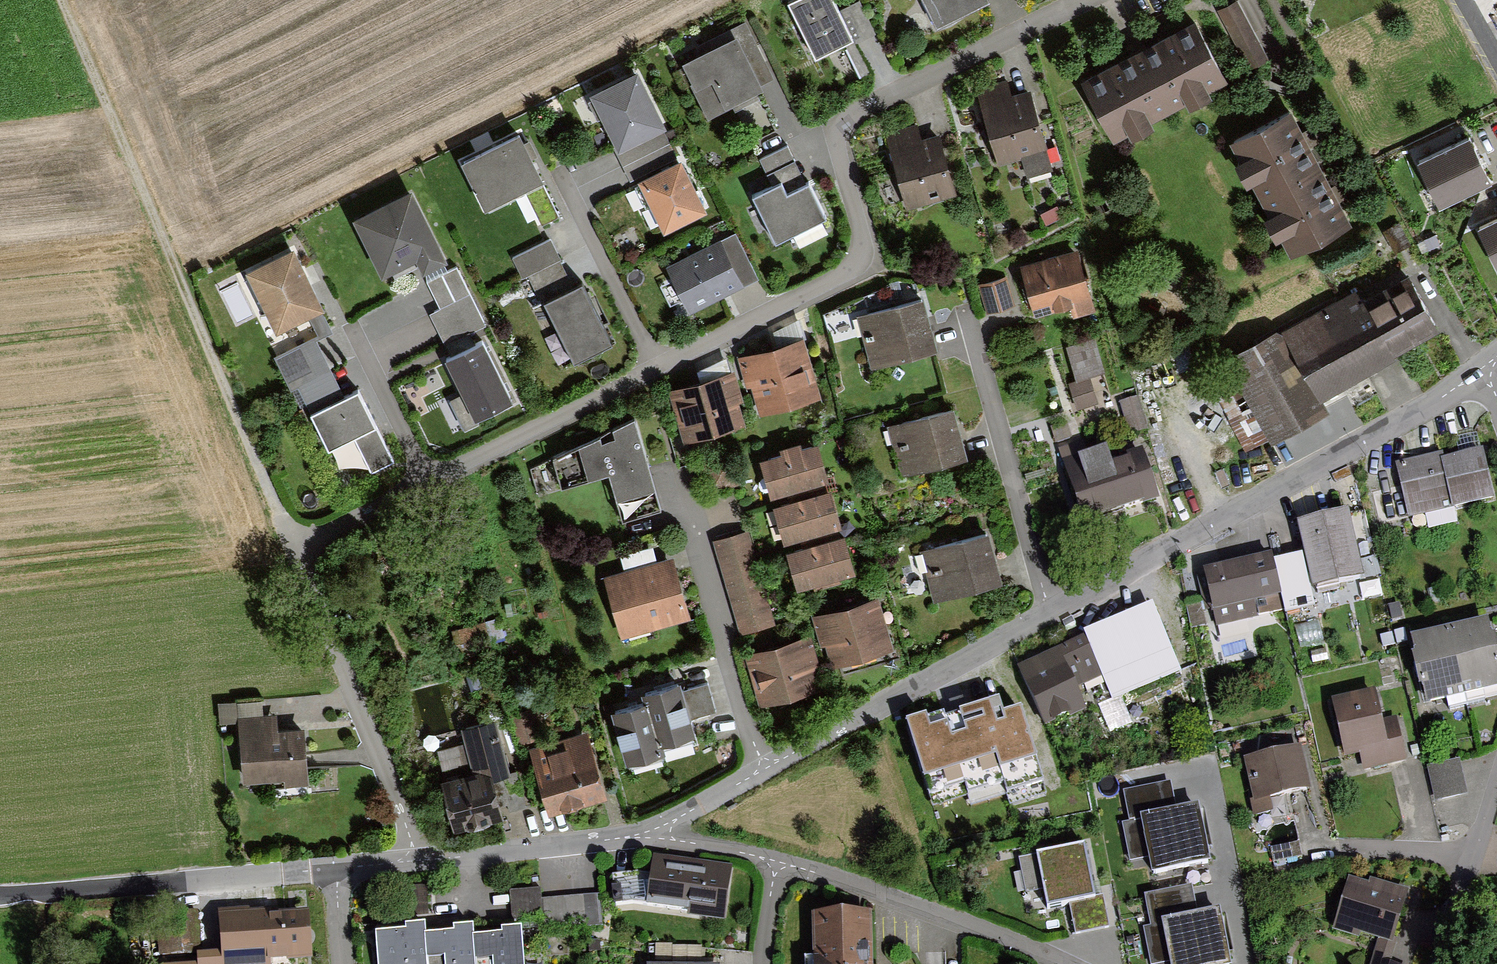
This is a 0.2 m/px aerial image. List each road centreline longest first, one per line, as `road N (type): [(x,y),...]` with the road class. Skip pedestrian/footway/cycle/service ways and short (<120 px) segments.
road 1 (residential): [(291,552),(843,280),(856,265),(865,230),(837,137),(845,116),(1086,0)]
road 2 (residential): [(658,828),(1482,369)]
road 3 (track): [(58,0),(291,552)]
road 4 (residential): [(1062,963),(961,921),(778,860),(676,842),(658,828)]
road 5 (residential): [(291,552),(358,703),(414,861)]
road 6 (residential): [(42,894),(334,870)]
road 7 (residential): [(414,861),(658,828)]
road 8 (residential): [(1496,779),(1440,963)]

